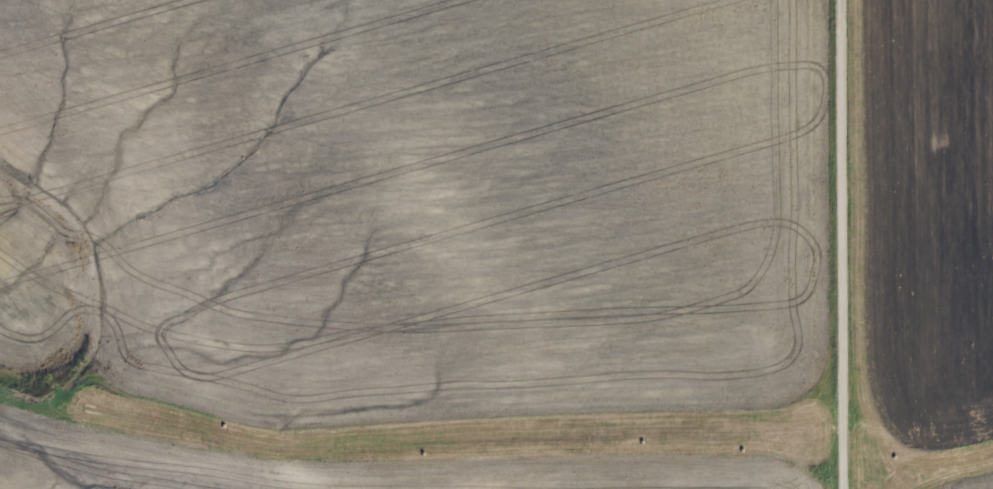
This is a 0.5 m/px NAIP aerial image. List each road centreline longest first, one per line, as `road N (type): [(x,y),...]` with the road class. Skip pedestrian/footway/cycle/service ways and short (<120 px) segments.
road 1 (residential): [(845,488),(840,0)]

